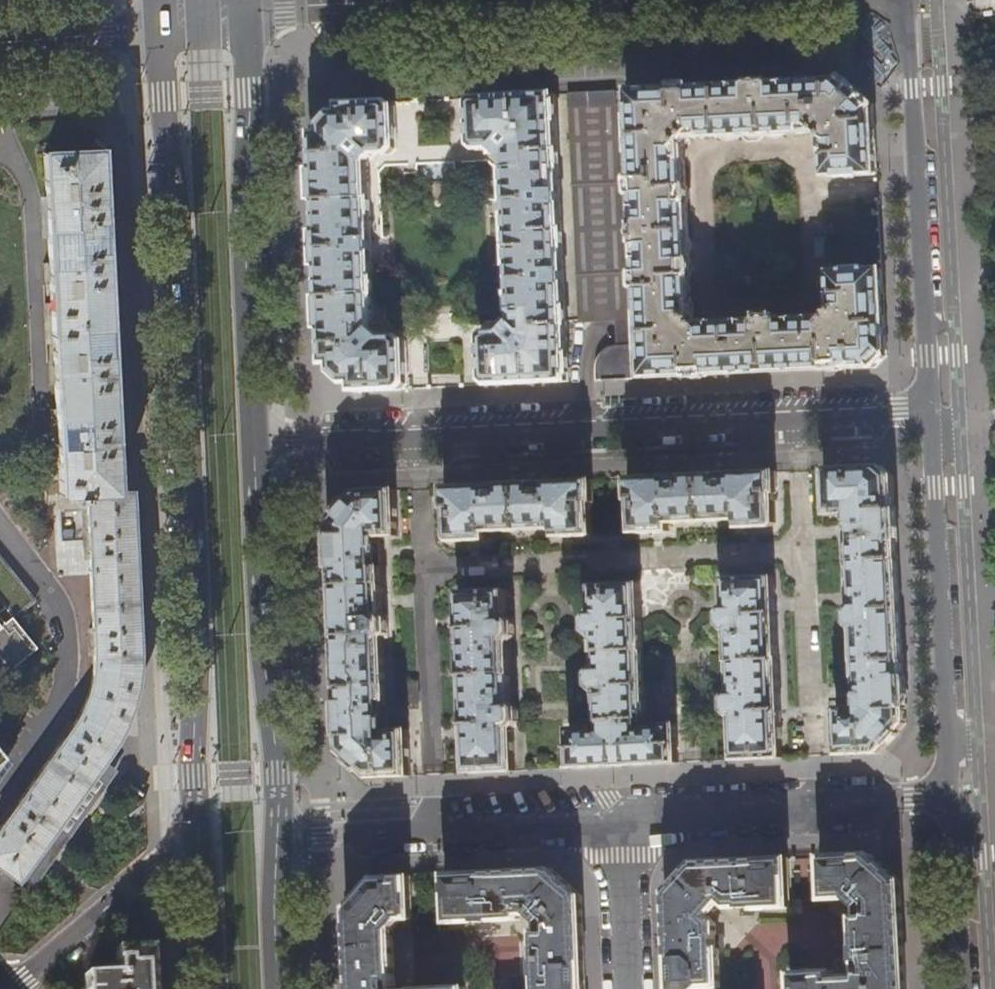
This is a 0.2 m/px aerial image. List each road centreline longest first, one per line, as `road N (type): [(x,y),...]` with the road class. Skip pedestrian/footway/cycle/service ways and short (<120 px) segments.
road 1 (primary): [(159,21),(178,207),(201,853)]
road 2 (residential): [(255,441),(930,410)]
road 3 (primary): [(255,441),(245,211),(248,7)]
road 4 (residential): [(930,410),(905,0)]
road 5 (primary): [(280,837),(255,441)]
road 6 (residential): [(950,799),(930,410)]
road 7 (residential): [(280,837),(624,827)]
road 8 (residential): [(624,827),(686,809),(950,799)]
road 9 (residential): [(201,853),(154,865),(11,988)]
road 10 (residential): [(960,988),(950,799)]
road 11 (residential): [(431,0),(248,7)]
road 12 (residential): [(0,42),(121,33),(159,21)]
road 13 (residential): [(630,988),(624,827)]
road 14 (primary): [(279,988),(280,837)]
road 15 (primary): [(201,853),(214,988)]

